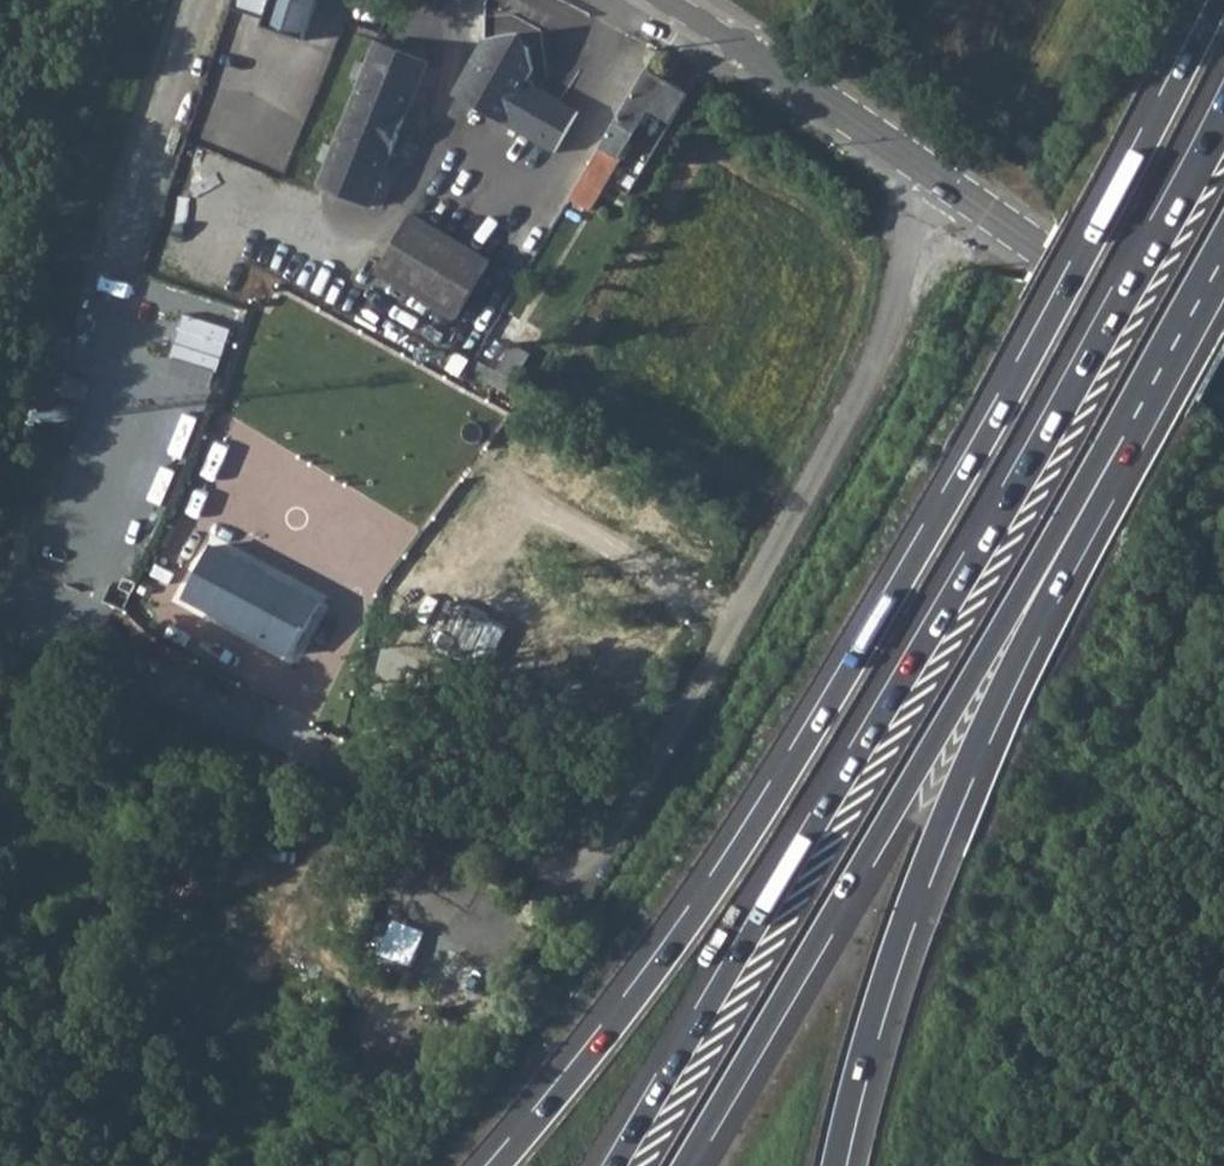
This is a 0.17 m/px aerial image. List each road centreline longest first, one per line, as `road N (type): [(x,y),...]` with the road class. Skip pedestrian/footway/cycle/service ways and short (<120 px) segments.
road 1 (trunk): [(1218,0),(1053,317),(742,843),(667,952),(493,1165)]
road 2 (motorway): [(684,1165),(1052,536),(1083,508)]
road 3 (motorway): [(995,527),(617,1165)]
road 4 (motorway): [(835,1165),(910,900),(1072,549),(1083,508)]
road 5 (tertiary): [(668,0),(1017,224),(1223,372)]
road 6 (motorway): [(1223,116),(995,527)]
road 7 (track): [(0,626),(298,752)]
road 8 (motorway): [(1083,508),(1223,256)]

